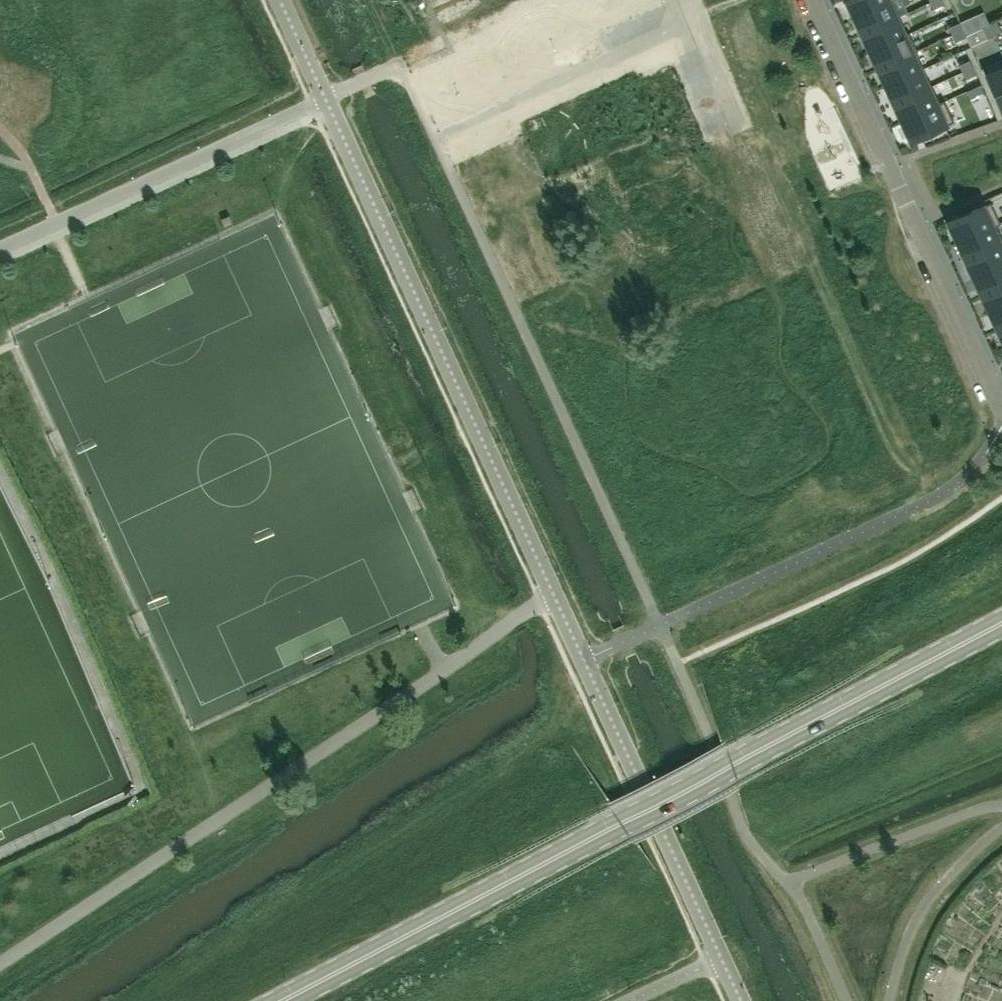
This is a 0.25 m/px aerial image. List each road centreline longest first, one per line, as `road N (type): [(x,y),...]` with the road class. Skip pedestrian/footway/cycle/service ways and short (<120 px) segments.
road 1 (secondary): [(283,1000),(1001,623)]
road 2 (residential): [(813,0),(1001,406)]
road 3 (residential): [(701,15),(460,126),(433,67)]
road 4 (residential): [(433,67),(580,0)]

